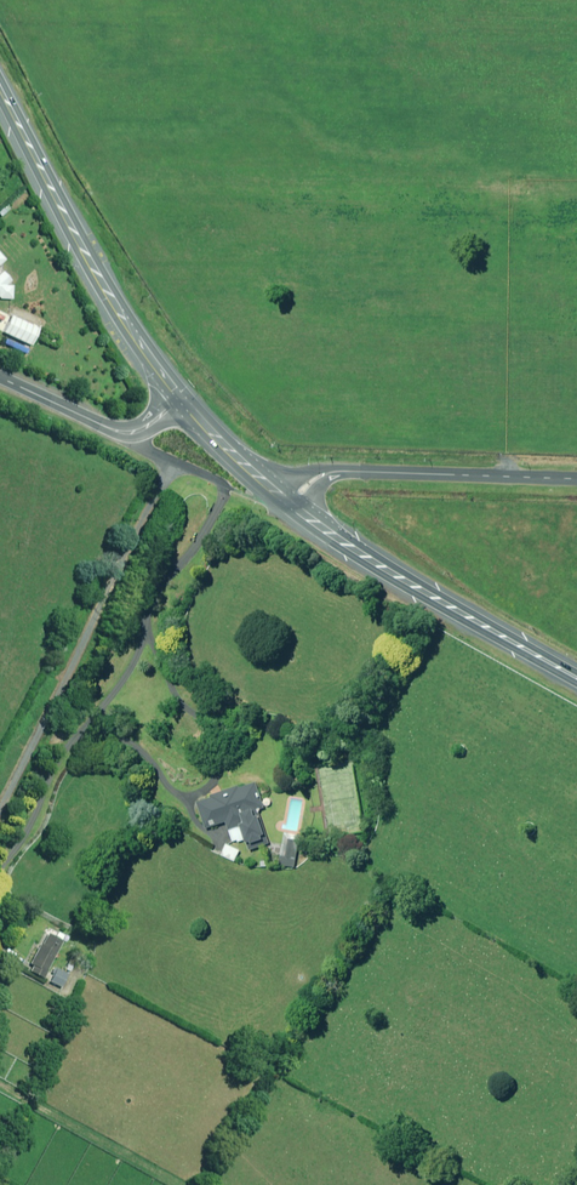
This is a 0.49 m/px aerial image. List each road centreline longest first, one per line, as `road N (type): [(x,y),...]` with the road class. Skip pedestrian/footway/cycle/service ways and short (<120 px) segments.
road 1 (unclassified): [(0,811),(175,462)]
road 2 (secondary): [(179,401),(71,237),(0,97)]
road 3 (secondary): [(576,680),(289,508)]
road 4 (unclassified): [(576,478),(346,471),(320,477),(289,508)]
road 5 (secondary): [(289,508),(179,401)]
road 6 (unclassified): [(0,378),(136,432)]

